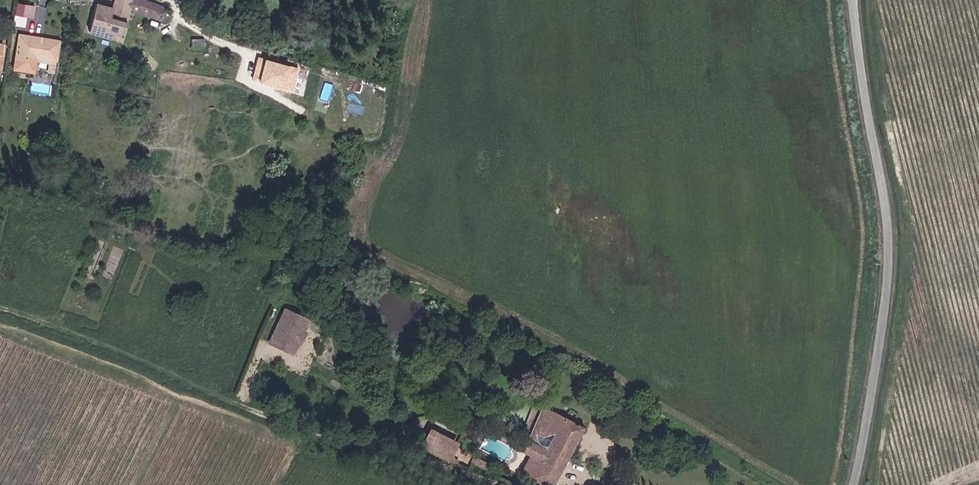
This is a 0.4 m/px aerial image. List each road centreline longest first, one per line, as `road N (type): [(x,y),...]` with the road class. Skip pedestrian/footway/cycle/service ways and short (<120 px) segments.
road 1 (track): [(0,310),(327,435),(500,484)]
road 2 (unclassified): [(856,484),(891,257),(856,0)]

